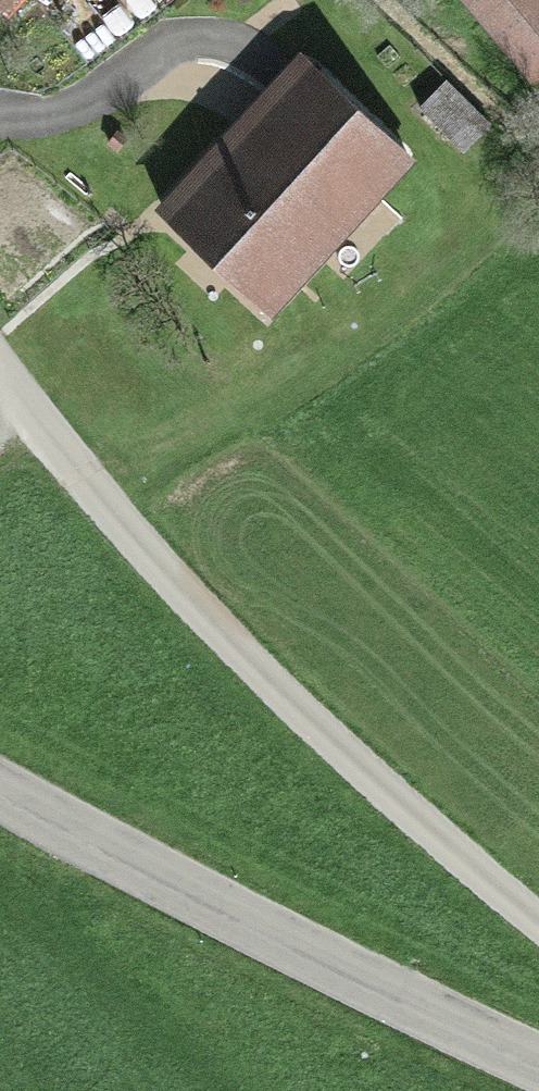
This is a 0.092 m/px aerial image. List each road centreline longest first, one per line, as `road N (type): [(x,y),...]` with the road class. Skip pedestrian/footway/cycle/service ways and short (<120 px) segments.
road 1 (residential): [(538,915),(257,659),(107,495),(0,356)]
road 2 (secondary): [(0,786),(352,972),(538,1060)]
road 3 (track): [(508,161),(377,314),(318,369),(262,413),(107,495)]

